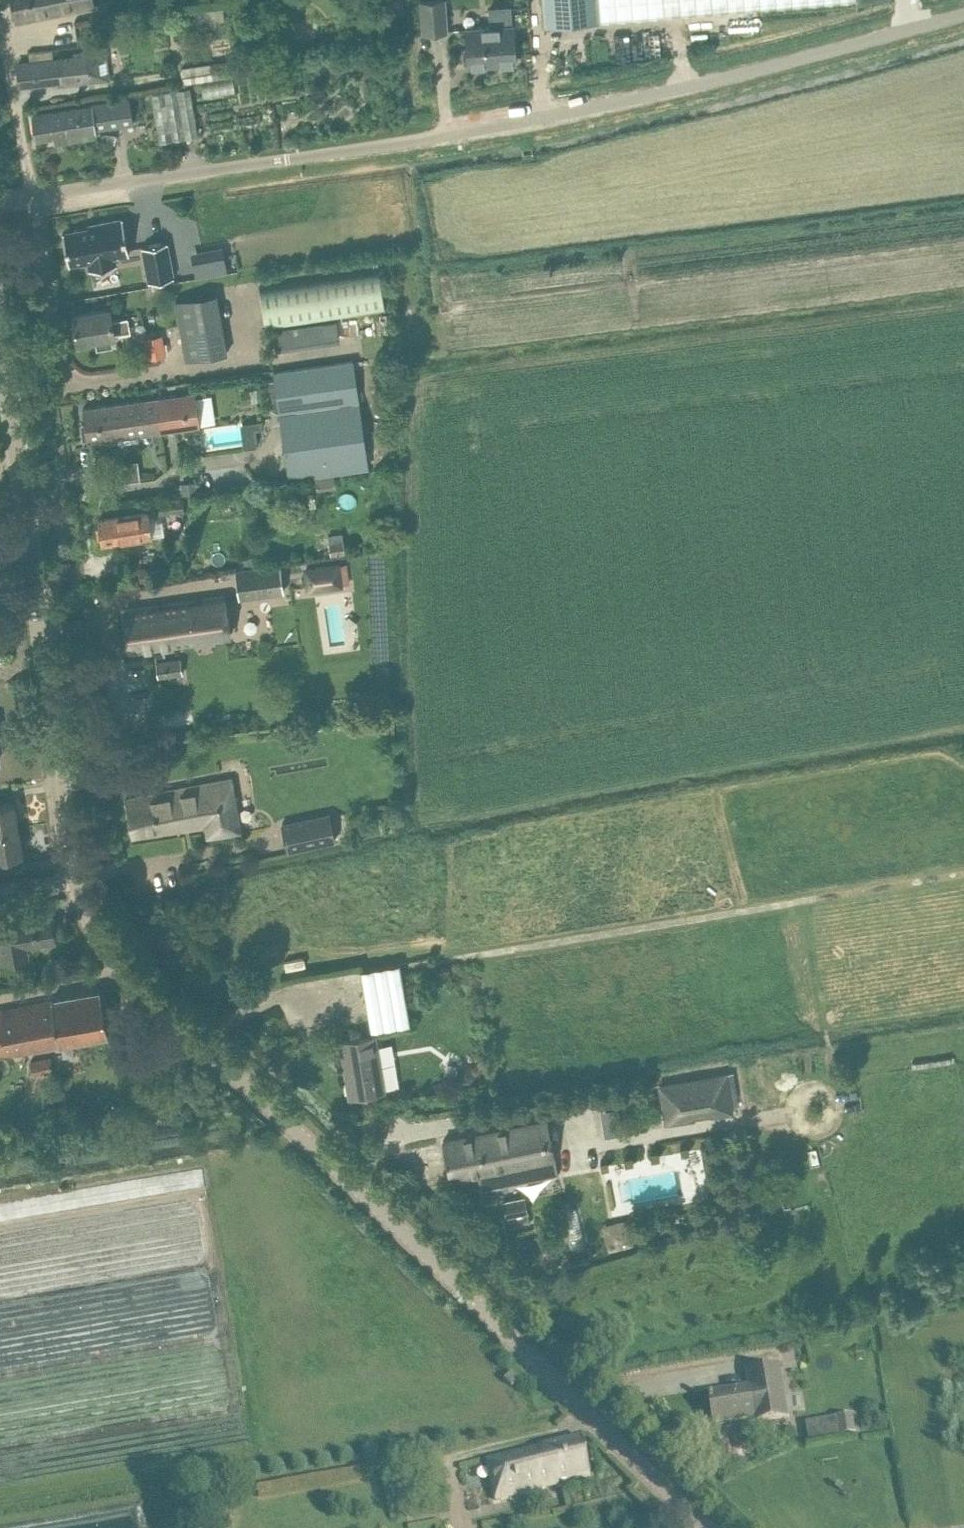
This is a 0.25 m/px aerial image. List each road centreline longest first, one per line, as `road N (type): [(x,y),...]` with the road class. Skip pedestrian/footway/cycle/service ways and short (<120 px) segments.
road 1 (tertiary): [(704,1527),(151,997),(102,937),(76,880),(55,771),(0,346)]
road 2 (unclassified): [(32,198),(663,94),(963,11)]
road 3 (residential): [(32,198),(1,0)]
road 4 (residential): [(68,388),(32,198)]

